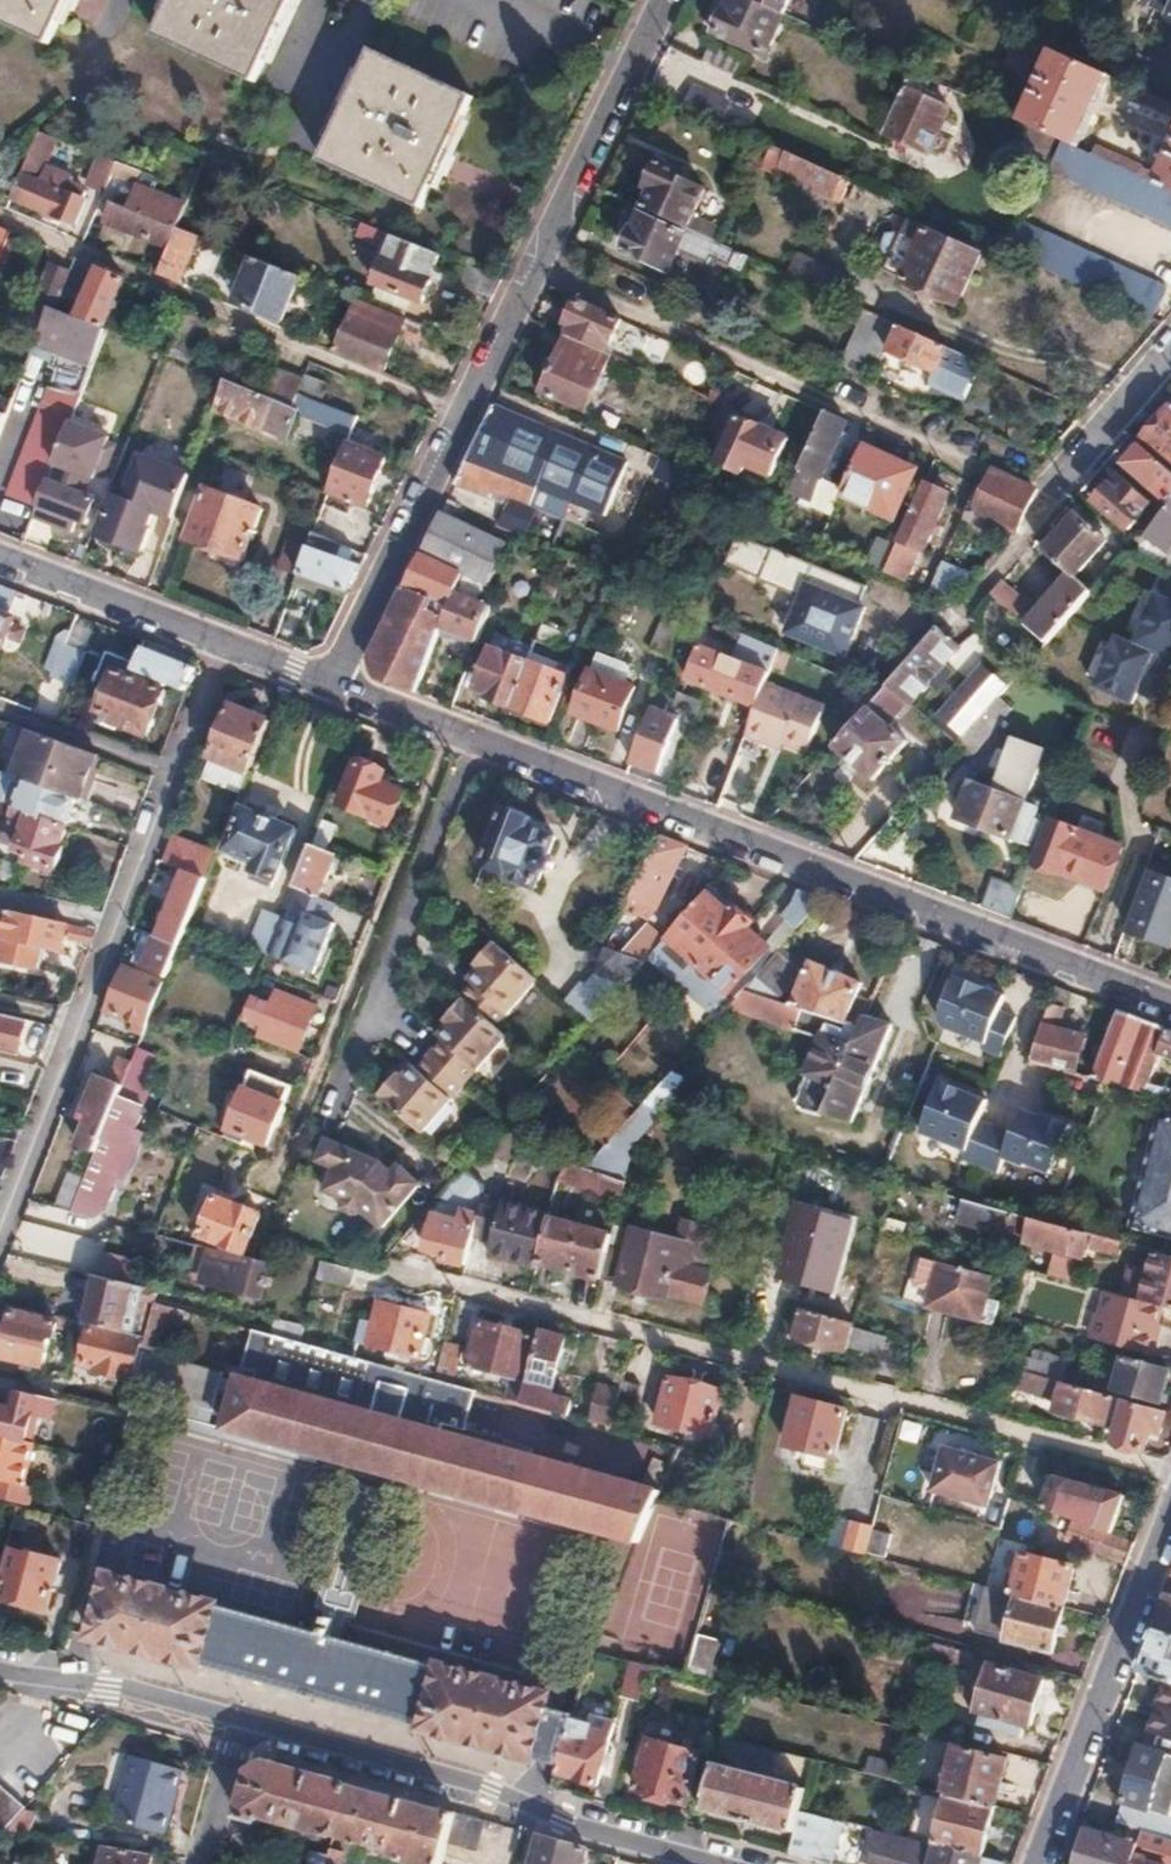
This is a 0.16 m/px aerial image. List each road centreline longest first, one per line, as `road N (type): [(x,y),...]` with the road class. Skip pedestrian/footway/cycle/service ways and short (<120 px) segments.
road 1 (unclassified): [(392,1267),(1170,1477)]
road 2 (residential): [(1170,1012),(477,741)]
road 3 (residential): [(0,1261),(234,656)]
road 4 (unclassified): [(0,222),(464,423)]
road 5 (residential): [(229,1735),(705,1863)]
road 6 (residential): [(464,423),(665,0)]
road 7 (unclassified): [(338,1119),(477,741)]
road 8 (residential): [(1170,1520),(1052,1863)]
road 9 (residential): [(336,691),(464,423)]
road 10 (residential): [(234,656),(0,565)]
road 11 (residential): [(0,1675),(229,1735)]
road 12 (residential): [(477,741),(336,691)]
road 13 (unclassified): [(1079,483),(1170,374)]
road 14 (unclassified): [(203,1863),(229,1735)]

